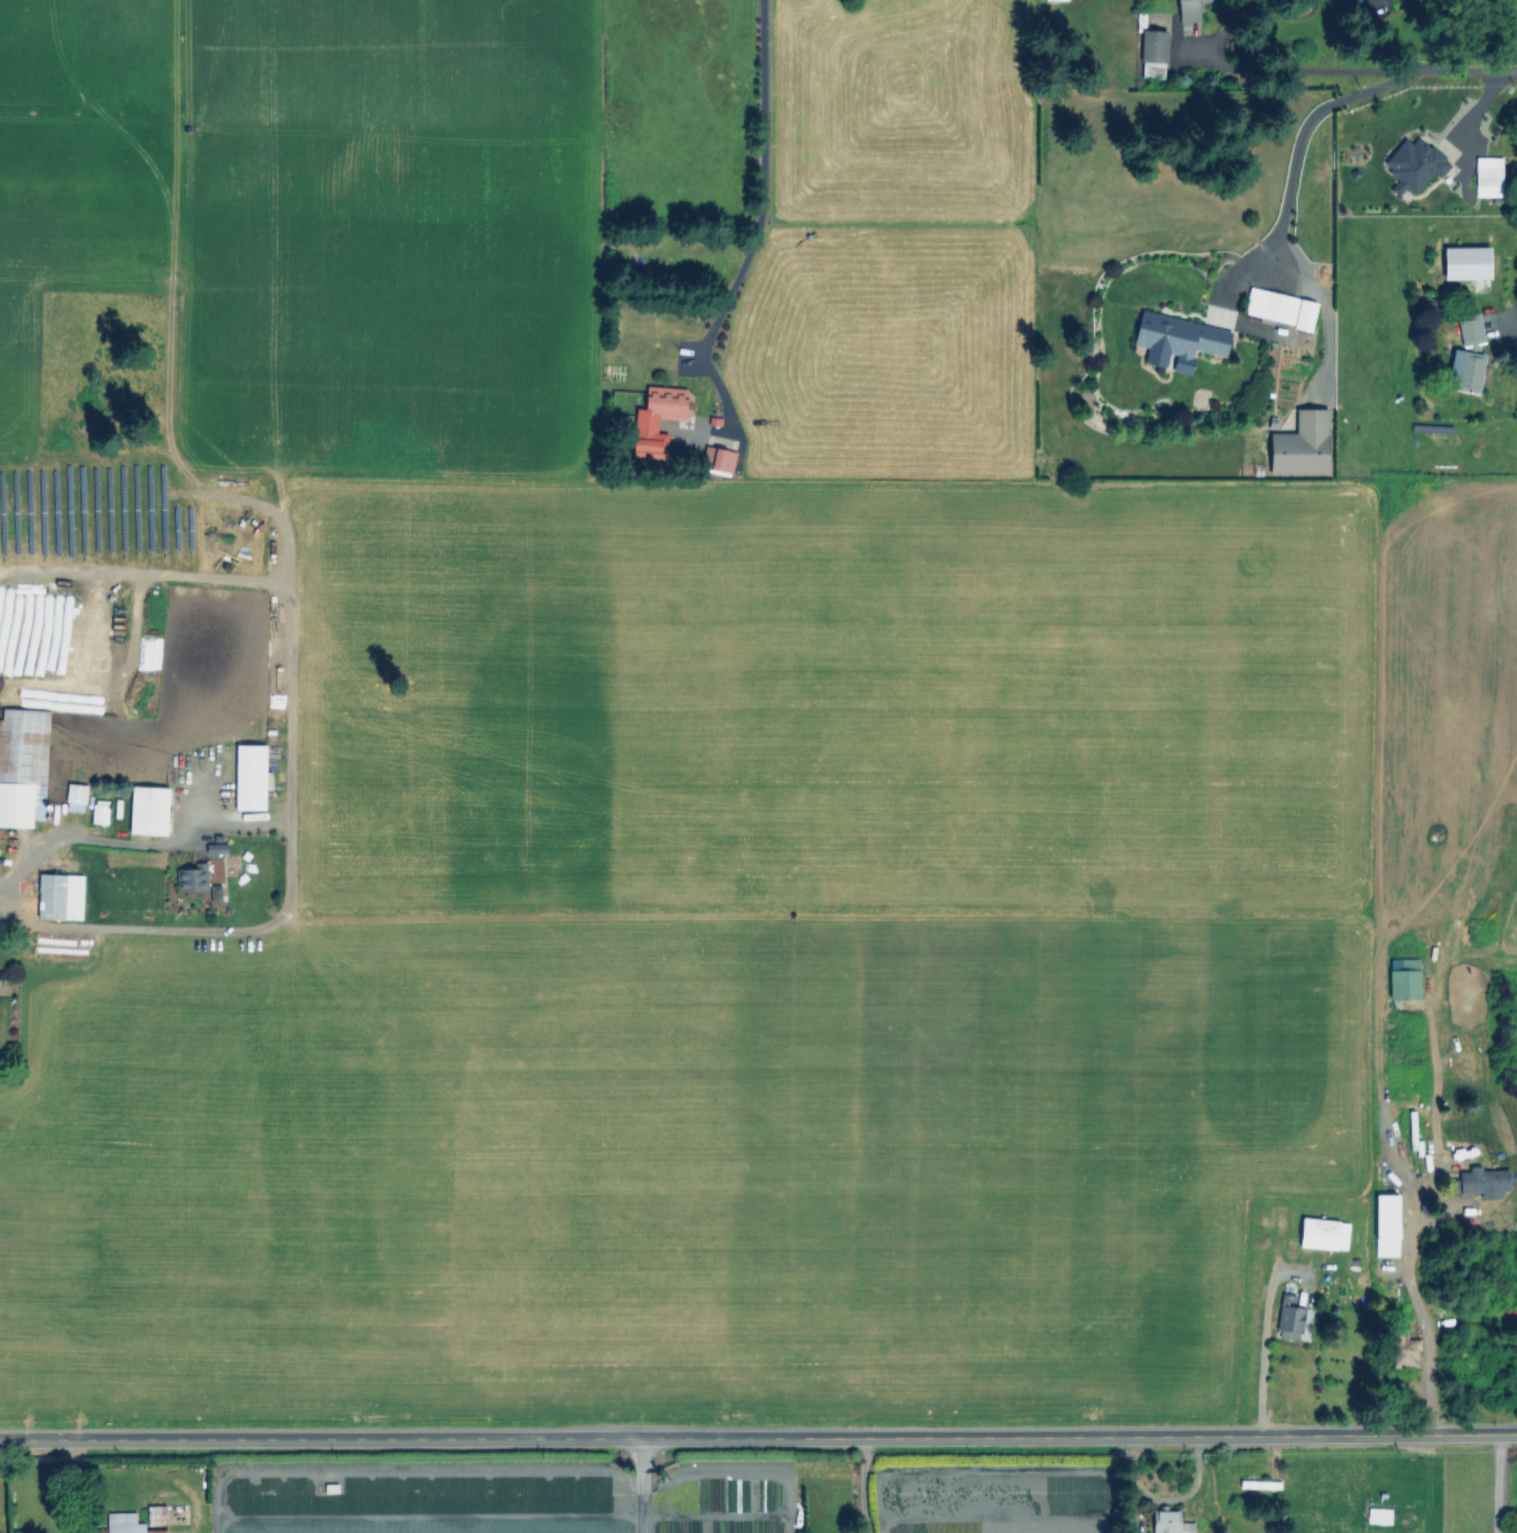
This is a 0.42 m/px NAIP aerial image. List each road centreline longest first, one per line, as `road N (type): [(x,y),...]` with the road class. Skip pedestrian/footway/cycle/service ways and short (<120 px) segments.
road 1 (tertiary): [(0,1437),(1516,1431)]

